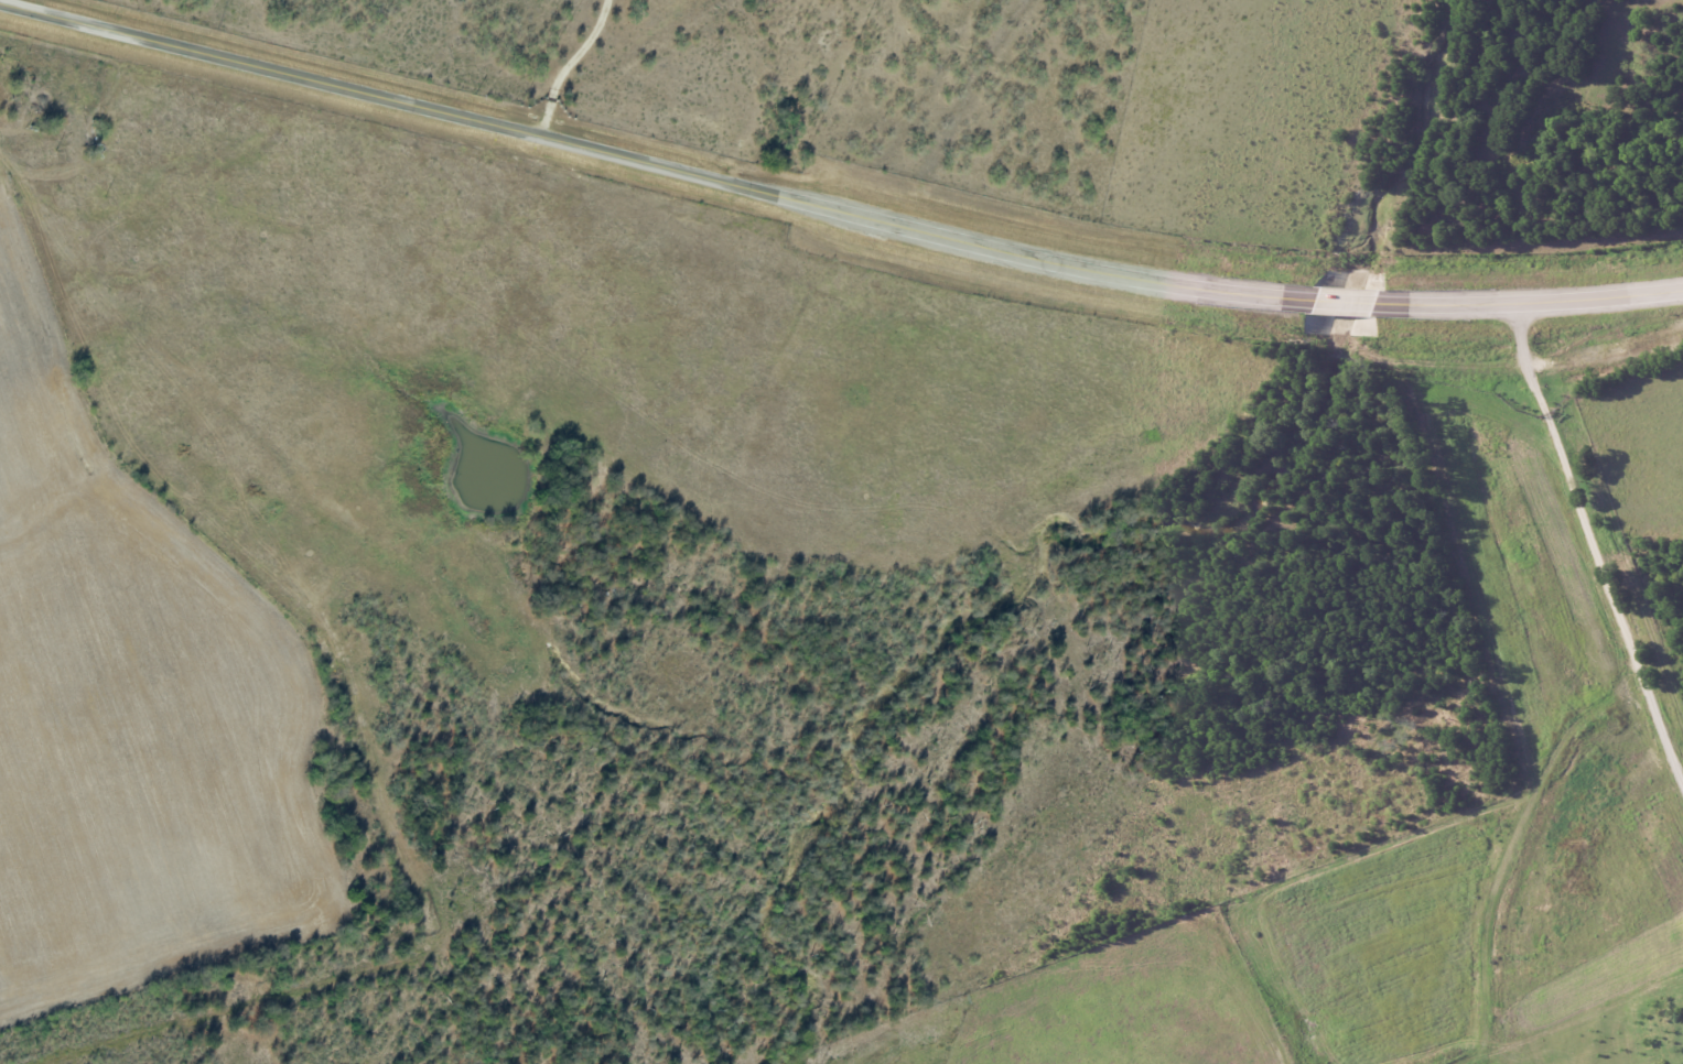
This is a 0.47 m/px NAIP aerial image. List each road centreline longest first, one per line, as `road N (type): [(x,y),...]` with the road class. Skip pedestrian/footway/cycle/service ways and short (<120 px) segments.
road 1 (tertiary): [(1682,290),(1387,305),(1053,269),(0,3)]

